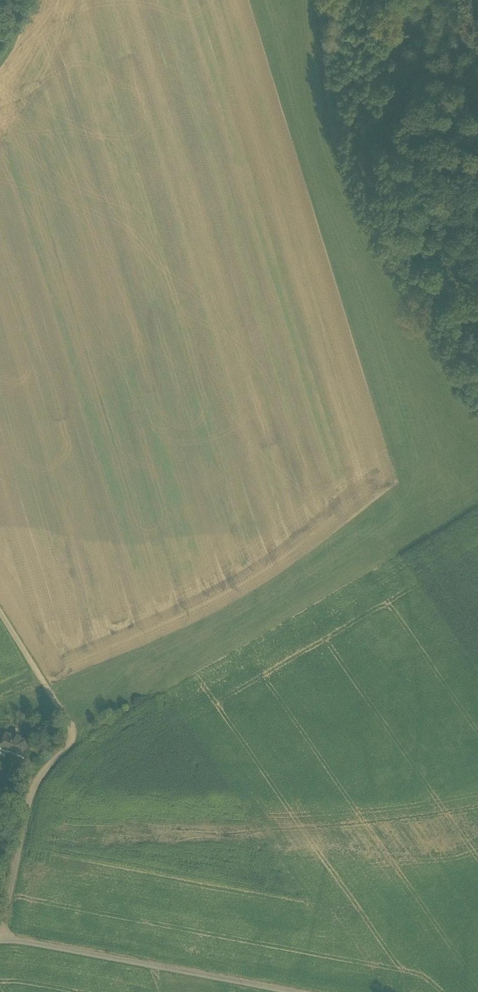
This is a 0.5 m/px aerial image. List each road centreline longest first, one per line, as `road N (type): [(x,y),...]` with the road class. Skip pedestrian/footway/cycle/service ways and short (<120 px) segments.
road 1 (unclassified): [(0,613),(75,735),(34,783),(0,935)]
road 2 (unclassified): [(0,939),(296,991)]

